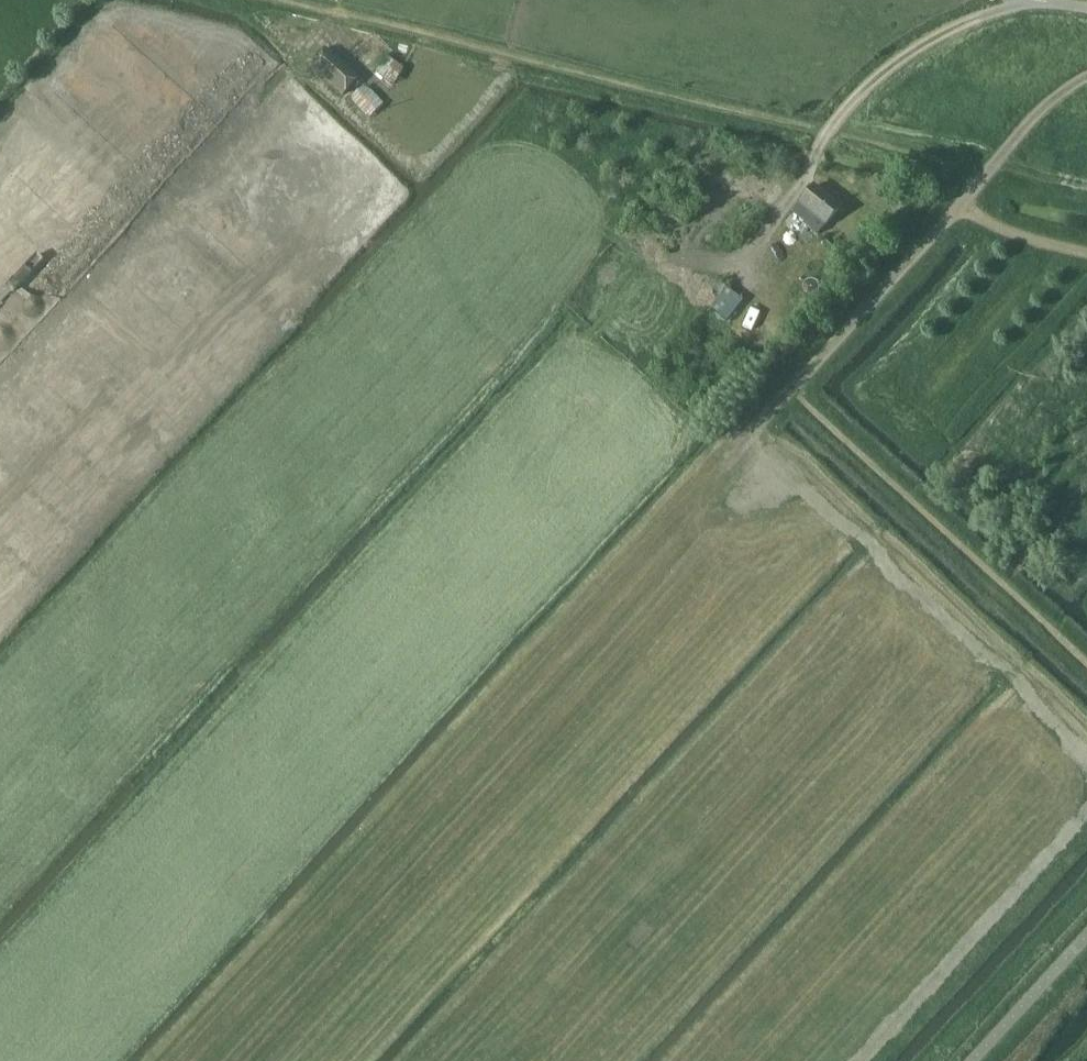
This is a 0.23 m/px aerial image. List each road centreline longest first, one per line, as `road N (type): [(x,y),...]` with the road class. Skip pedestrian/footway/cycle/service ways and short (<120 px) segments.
road 1 (residential): [(855,529),(765,452),(447,806)]
road 2 (residential): [(625,265),(271,651)]
road 3 (track): [(833,138),(333,14)]
road 4 (residential): [(618,958),(903,668)]
road 5 (residential): [(797,1060),(1061,786)]
road 6 (residential): [(19,416),(271,651)]
road 7 (residential): [(447,806),(220,1060)]
road 8 (track): [(962,205),(751,433),(765,452)]
road 9 (residential): [(271,651),(75,865)]
road 10 (residential): [(271,651),(447,806)]
road 11 (residential): [(174,245),(19,416)]
road 12 (residential): [(618,958),(447,806)]
road 13 (track): [(962,205),(1047,101),(1086,74)]
road 14 (residential): [(721,1060),(618,958)]
road 15 (residential): [(517,1060),(618,958)]
road 16 (track): [(1086,254),(962,205)]

